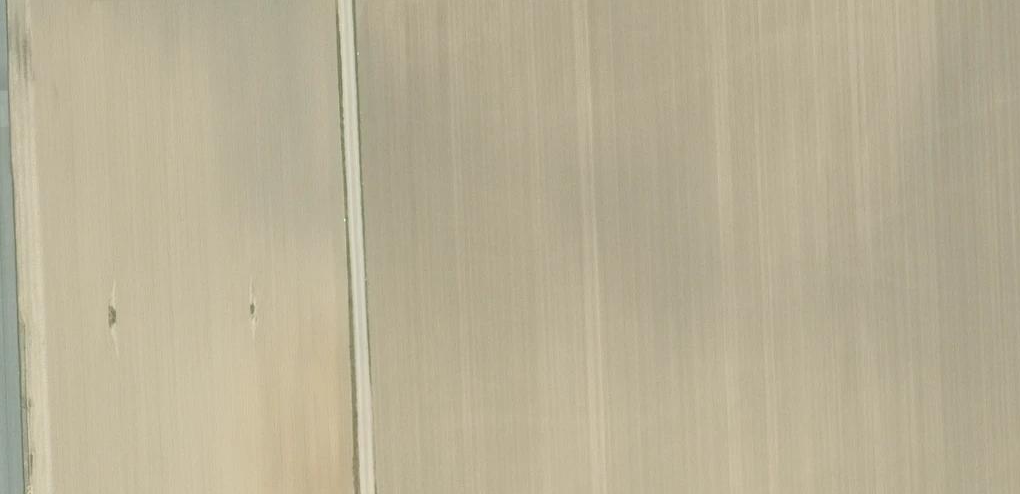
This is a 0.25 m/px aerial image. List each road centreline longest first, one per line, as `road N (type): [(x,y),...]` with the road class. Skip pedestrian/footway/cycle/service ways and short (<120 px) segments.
road 1 (track): [(343,0),(366,493)]

